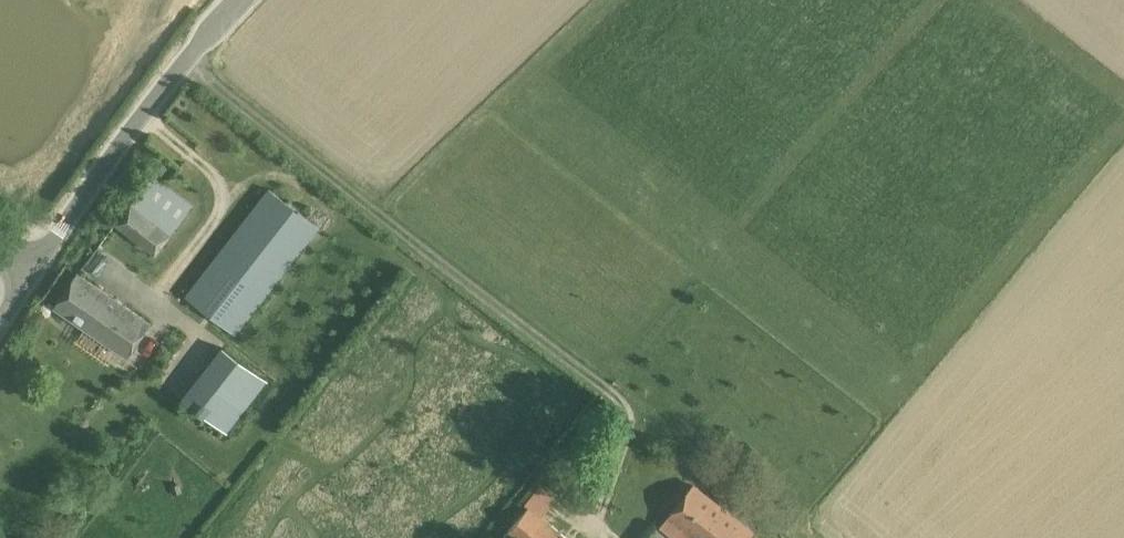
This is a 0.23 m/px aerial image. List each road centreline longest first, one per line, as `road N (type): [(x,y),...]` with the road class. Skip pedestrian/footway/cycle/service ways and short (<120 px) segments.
road 1 (unclassified): [(30,276),(154,98),(247,0)]

